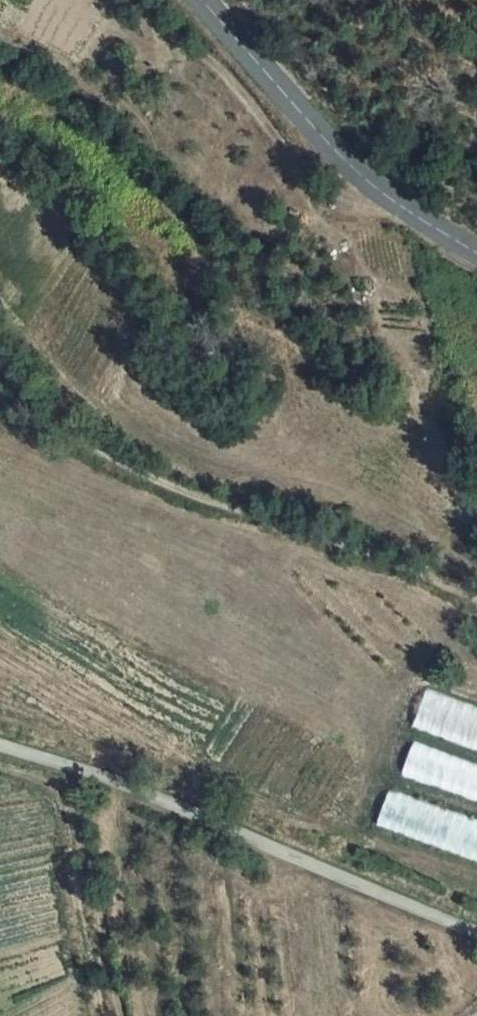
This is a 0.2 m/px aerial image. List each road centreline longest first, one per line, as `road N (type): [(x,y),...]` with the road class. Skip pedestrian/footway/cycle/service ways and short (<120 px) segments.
road 1 (track): [(0,359),(48,412),(152,472),(476,602)]
road 2 (unclassified): [(0,750),(189,813),(476,936)]
road 3 (tertiary): [(476,252),(349,166),(200,0)]

